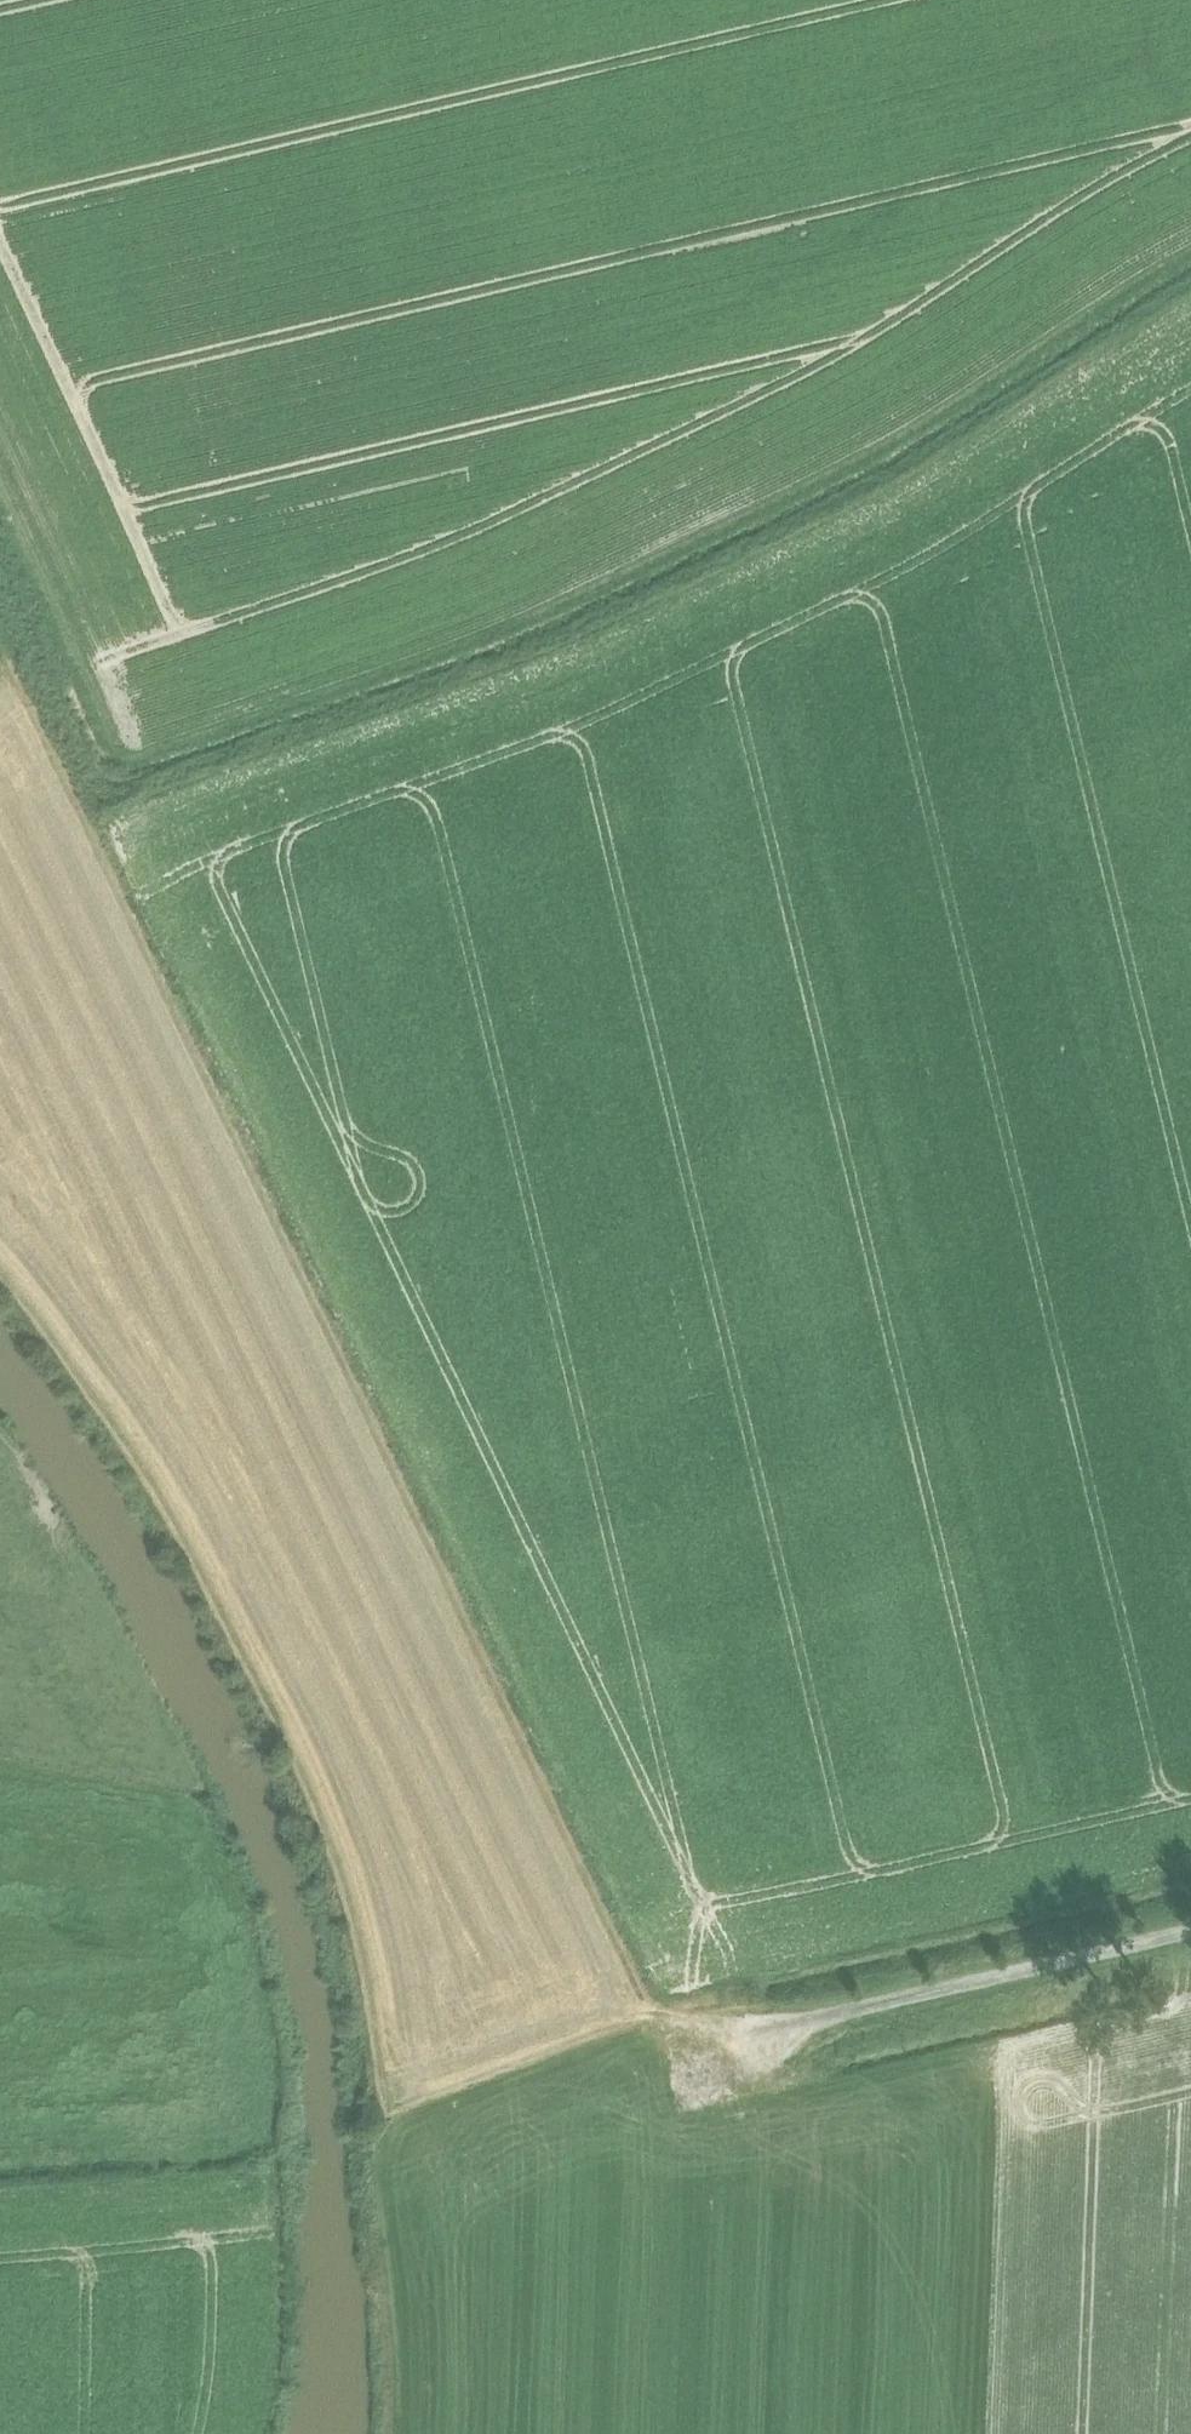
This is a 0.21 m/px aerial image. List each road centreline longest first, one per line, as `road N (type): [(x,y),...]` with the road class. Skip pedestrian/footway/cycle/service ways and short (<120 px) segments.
road 1 (track): [(1190,1929),(736,2038)]

